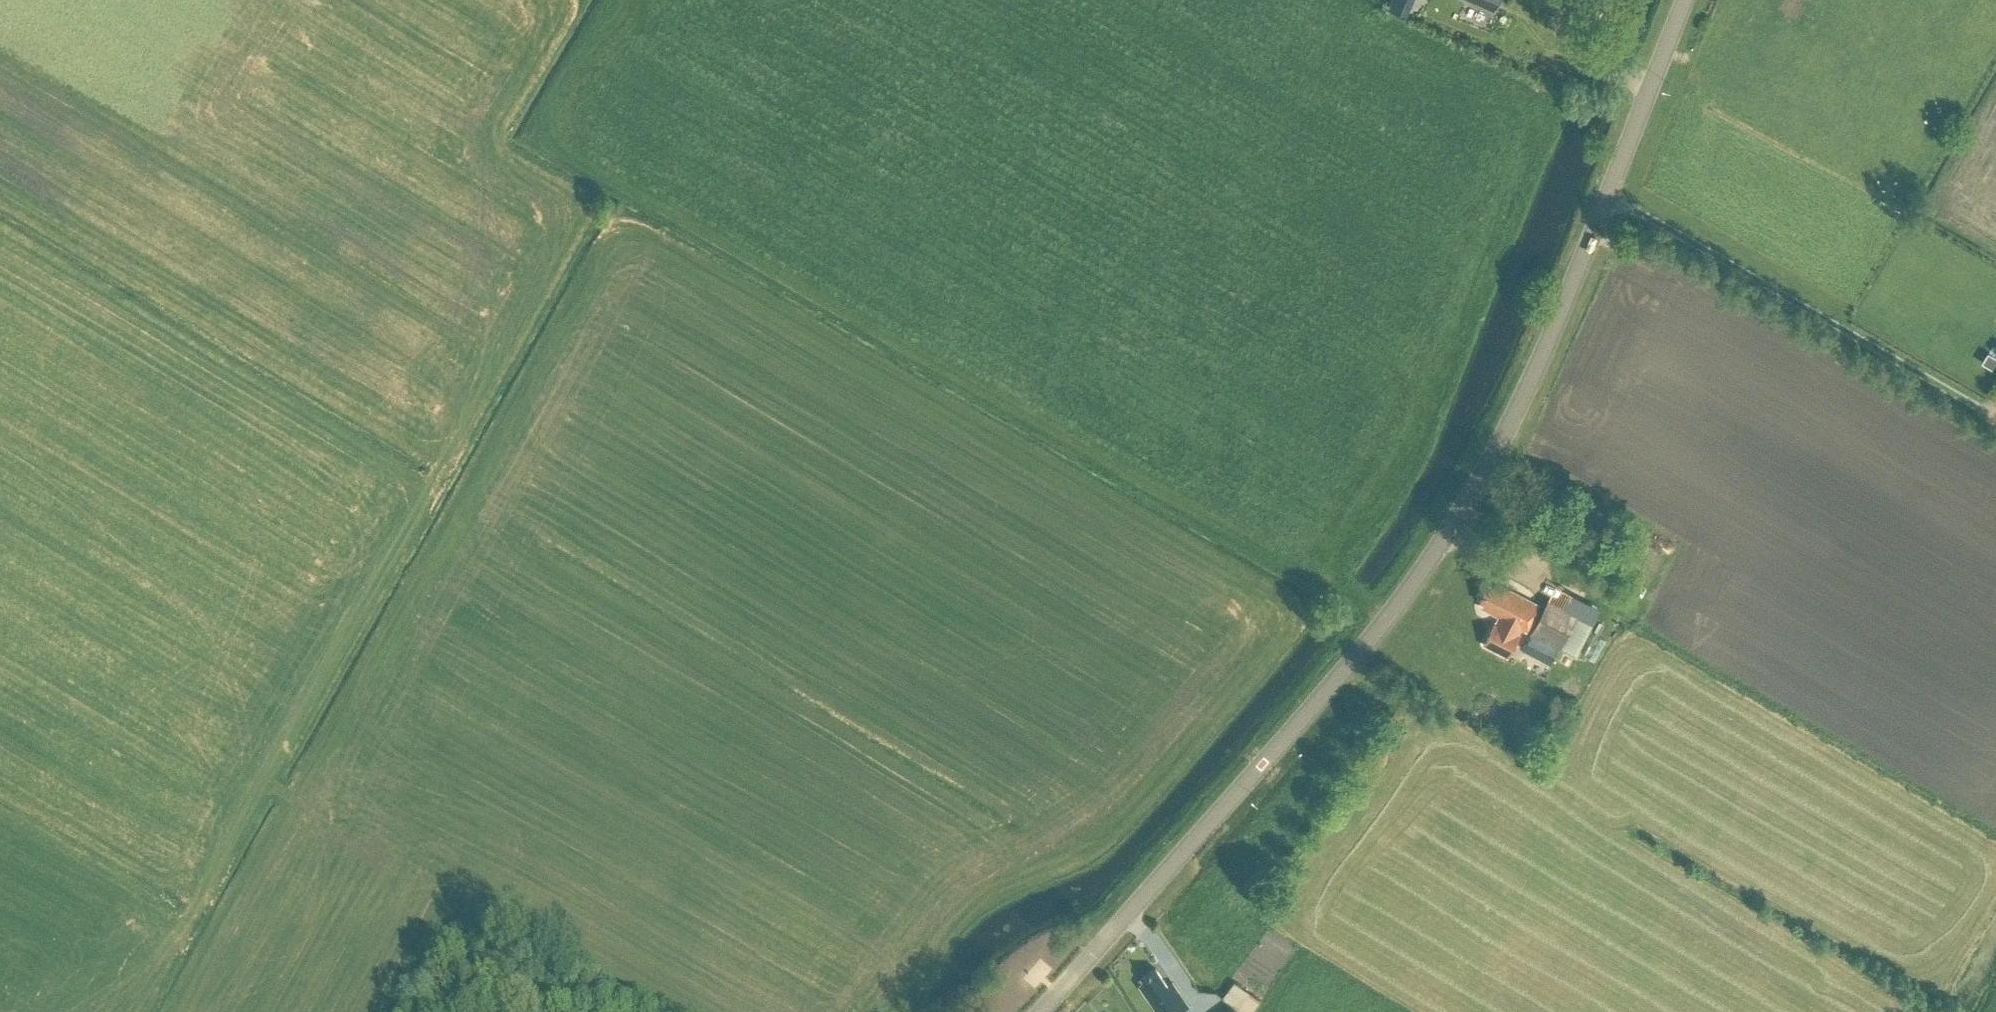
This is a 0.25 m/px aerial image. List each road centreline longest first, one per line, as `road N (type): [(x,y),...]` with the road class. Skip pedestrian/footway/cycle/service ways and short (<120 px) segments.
road 1 (tertiary): [(1040,1011),(1405,607),(1474,508),(1680,0)]
road 2 (track): [(1604,192),(1995,415)]

